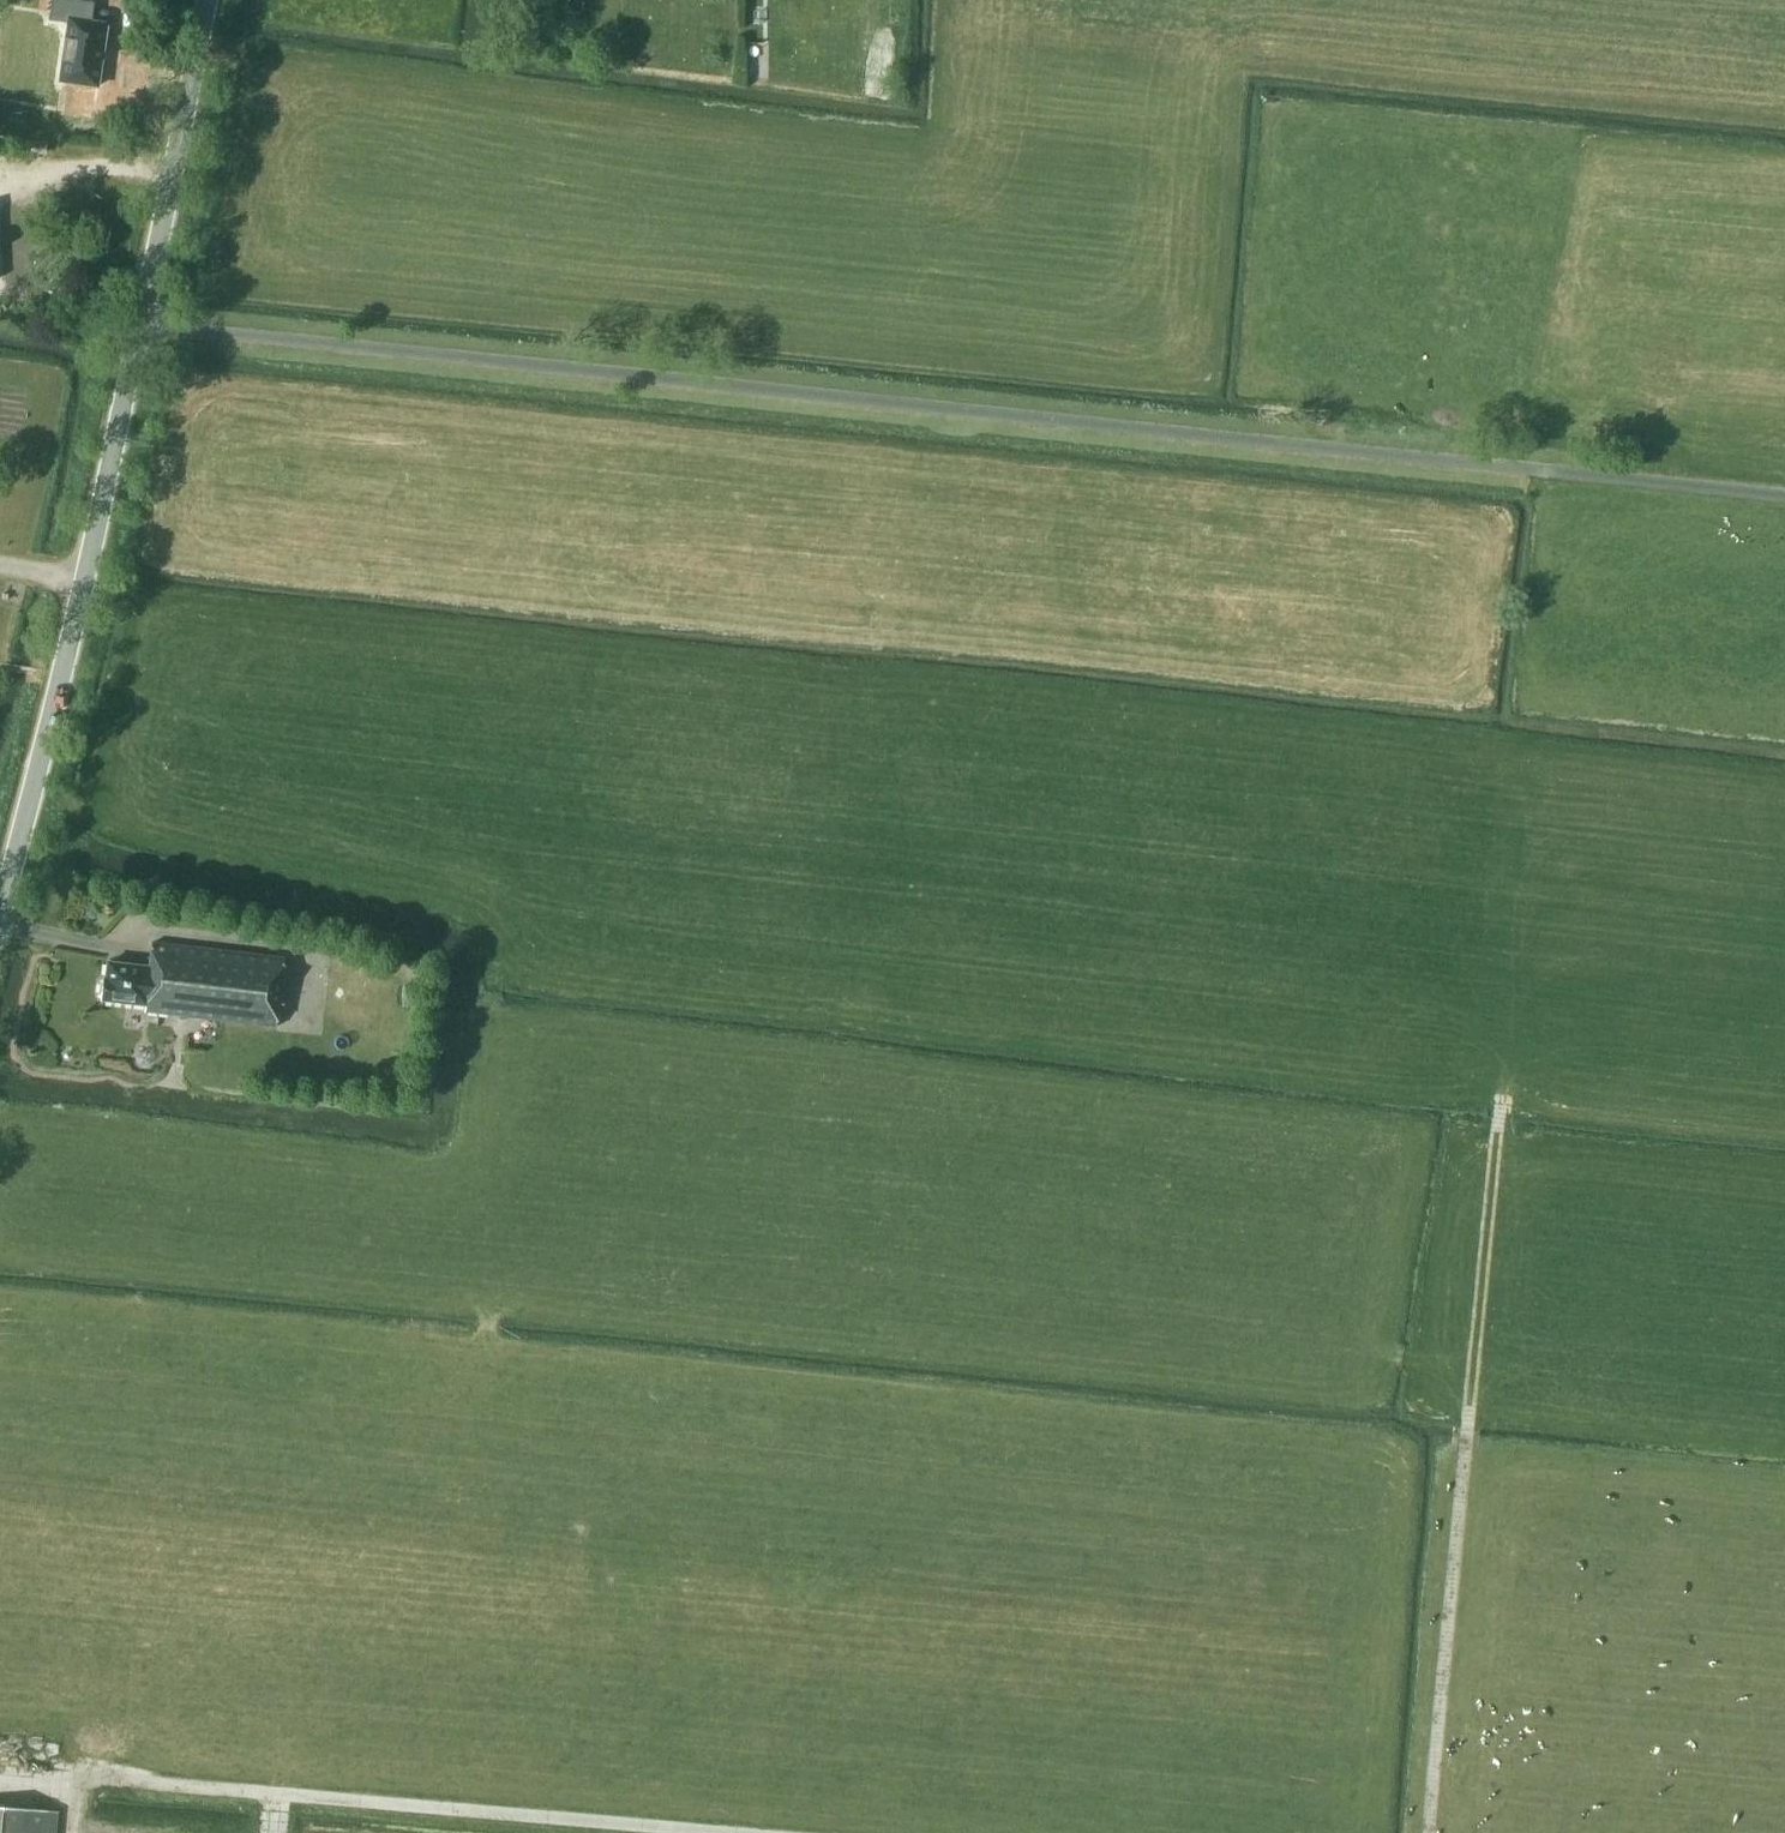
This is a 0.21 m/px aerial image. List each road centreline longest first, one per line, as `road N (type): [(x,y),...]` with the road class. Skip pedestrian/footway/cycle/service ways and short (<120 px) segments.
road 1 (unclassified): [(0,922),(87,576),(205,0)]

